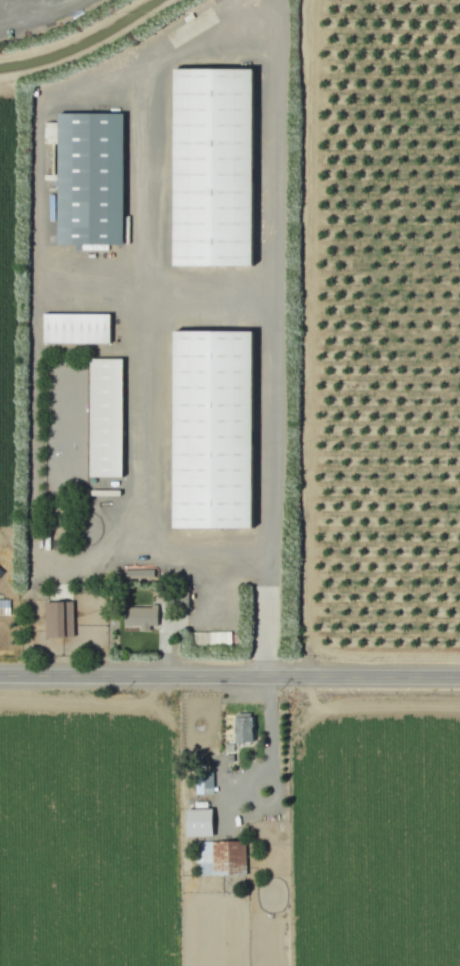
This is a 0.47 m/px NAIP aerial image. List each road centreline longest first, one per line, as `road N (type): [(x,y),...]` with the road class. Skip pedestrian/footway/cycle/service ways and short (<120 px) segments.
road 1 (residential): [(264,677),(276,0)]
road 2 (tertiary): [(0,675),(459,678)]

